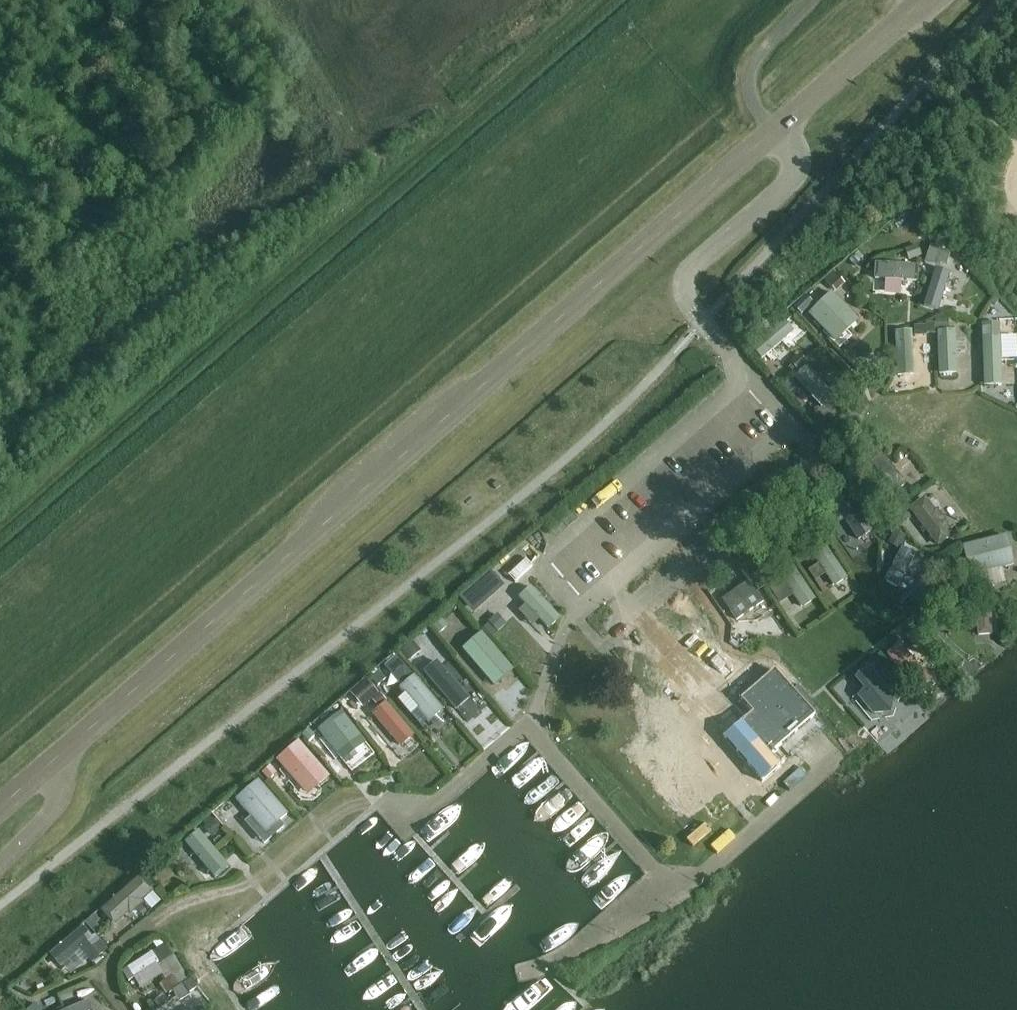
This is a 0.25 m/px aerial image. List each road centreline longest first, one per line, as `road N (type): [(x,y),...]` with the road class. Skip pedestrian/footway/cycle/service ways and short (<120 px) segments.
road 1 (tertiary): [(0,807),(924,0)]
road 2 (track): [(598,0),(0,523)]

